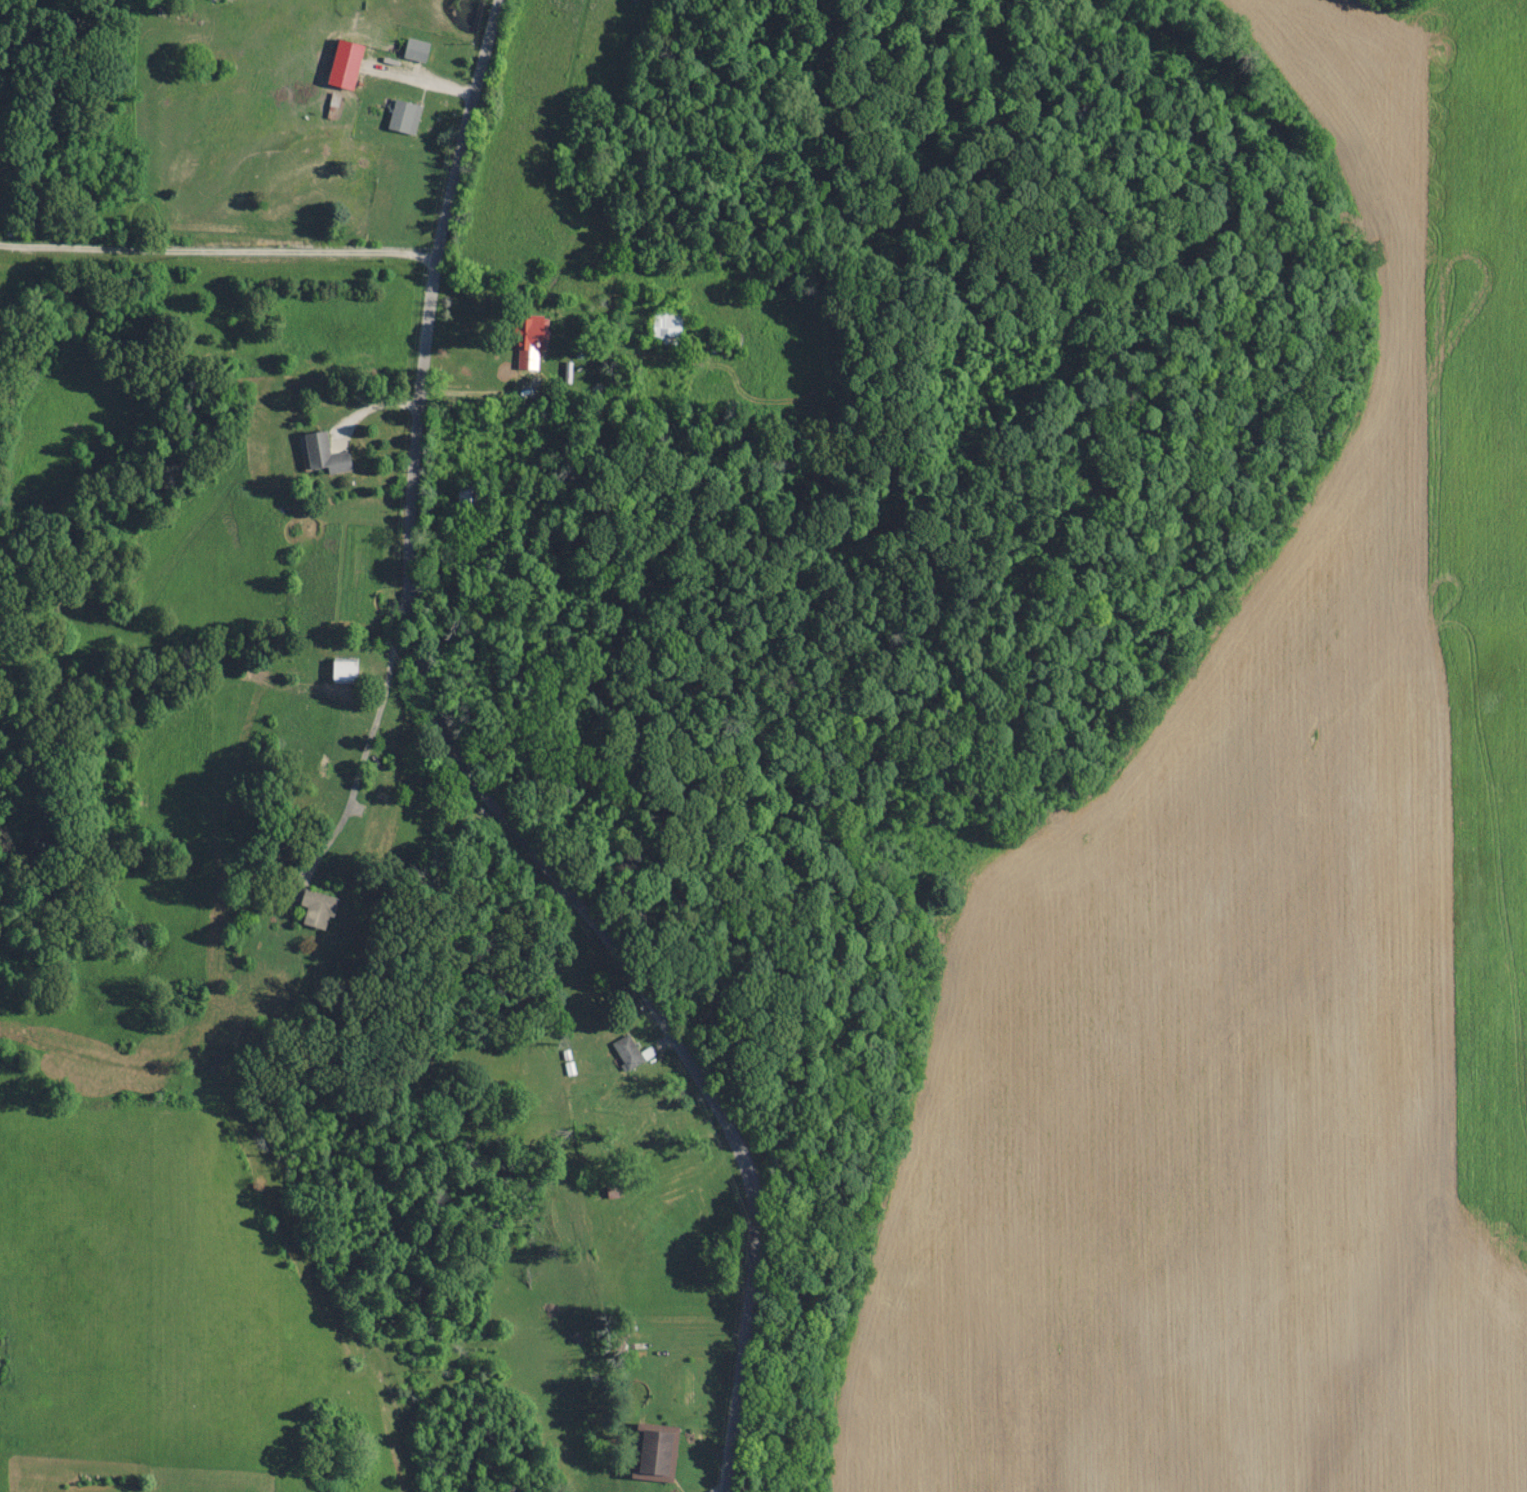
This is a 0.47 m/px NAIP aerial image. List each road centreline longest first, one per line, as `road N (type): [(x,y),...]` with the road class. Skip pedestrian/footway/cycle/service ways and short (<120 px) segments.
road 1 (residential): [(723,1491),(751,1248),(741,1158),(594,926),(472,778),(409,631),(412,440),(431,274),(496,0)]

